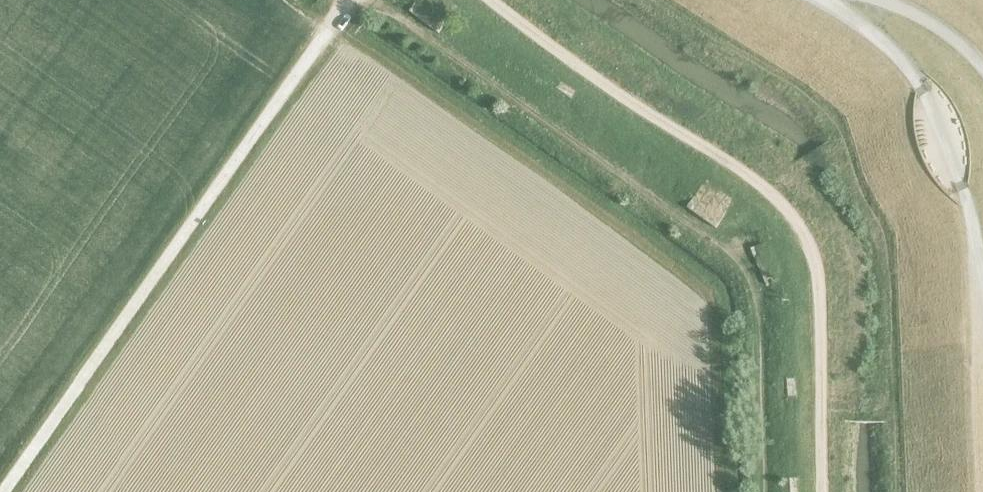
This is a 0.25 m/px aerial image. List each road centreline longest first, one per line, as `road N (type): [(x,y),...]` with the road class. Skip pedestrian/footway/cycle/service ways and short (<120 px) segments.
road 1 (unclassified): [(5,491),(350,0)]
road 2 (track): [(761,322),(757,285),(734,257),(374,0)]
road 3 (track): [(768,491),(761,322)]

